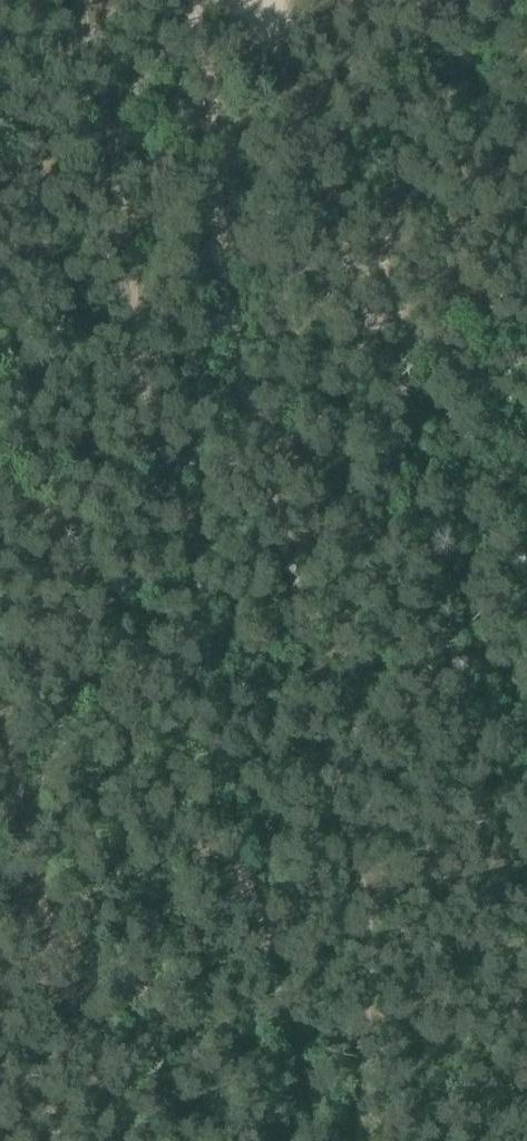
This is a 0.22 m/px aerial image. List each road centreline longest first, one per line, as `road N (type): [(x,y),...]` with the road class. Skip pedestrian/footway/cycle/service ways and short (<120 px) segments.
road 1 (track): [(300,1140),(198,730),(118,343),(74,0)]
road 2 (track): [(131,1140),(51,933),(0,701)]

